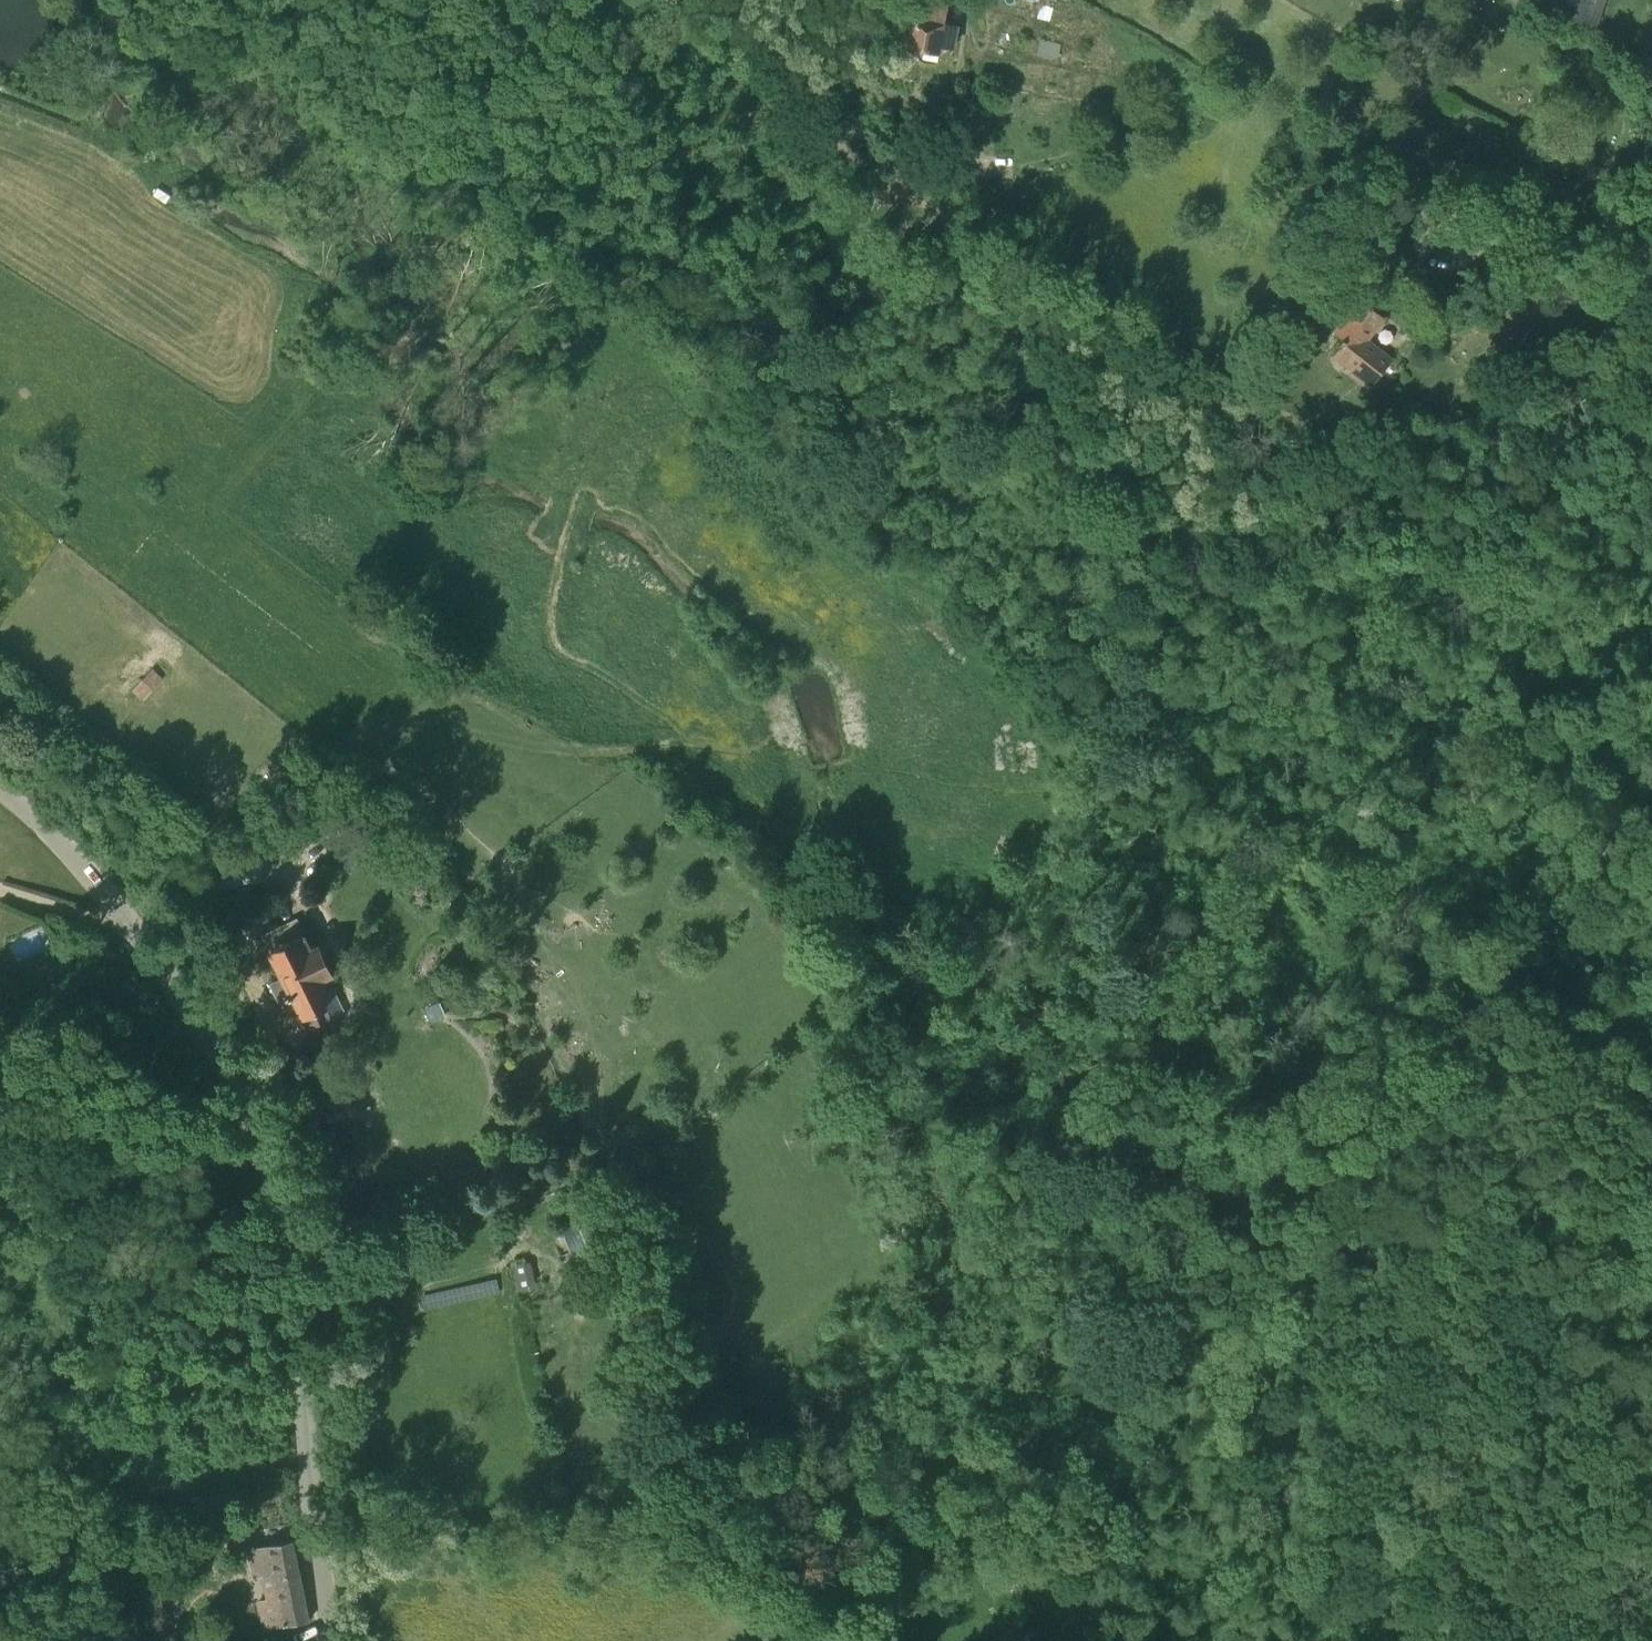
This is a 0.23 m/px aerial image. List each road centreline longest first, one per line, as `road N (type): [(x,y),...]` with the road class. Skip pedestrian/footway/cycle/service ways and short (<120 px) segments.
road 1 (unclassified): [(331,1640),(283,1225),(257,1142)]
road 2 (residential): [(223,1065),(88,872),(0,790)]
road 3 (track): [(348,748),(287,771),(198,846),(181,893),(185,933)]
road 4 (residential): [(185,933),(223,1065)]

